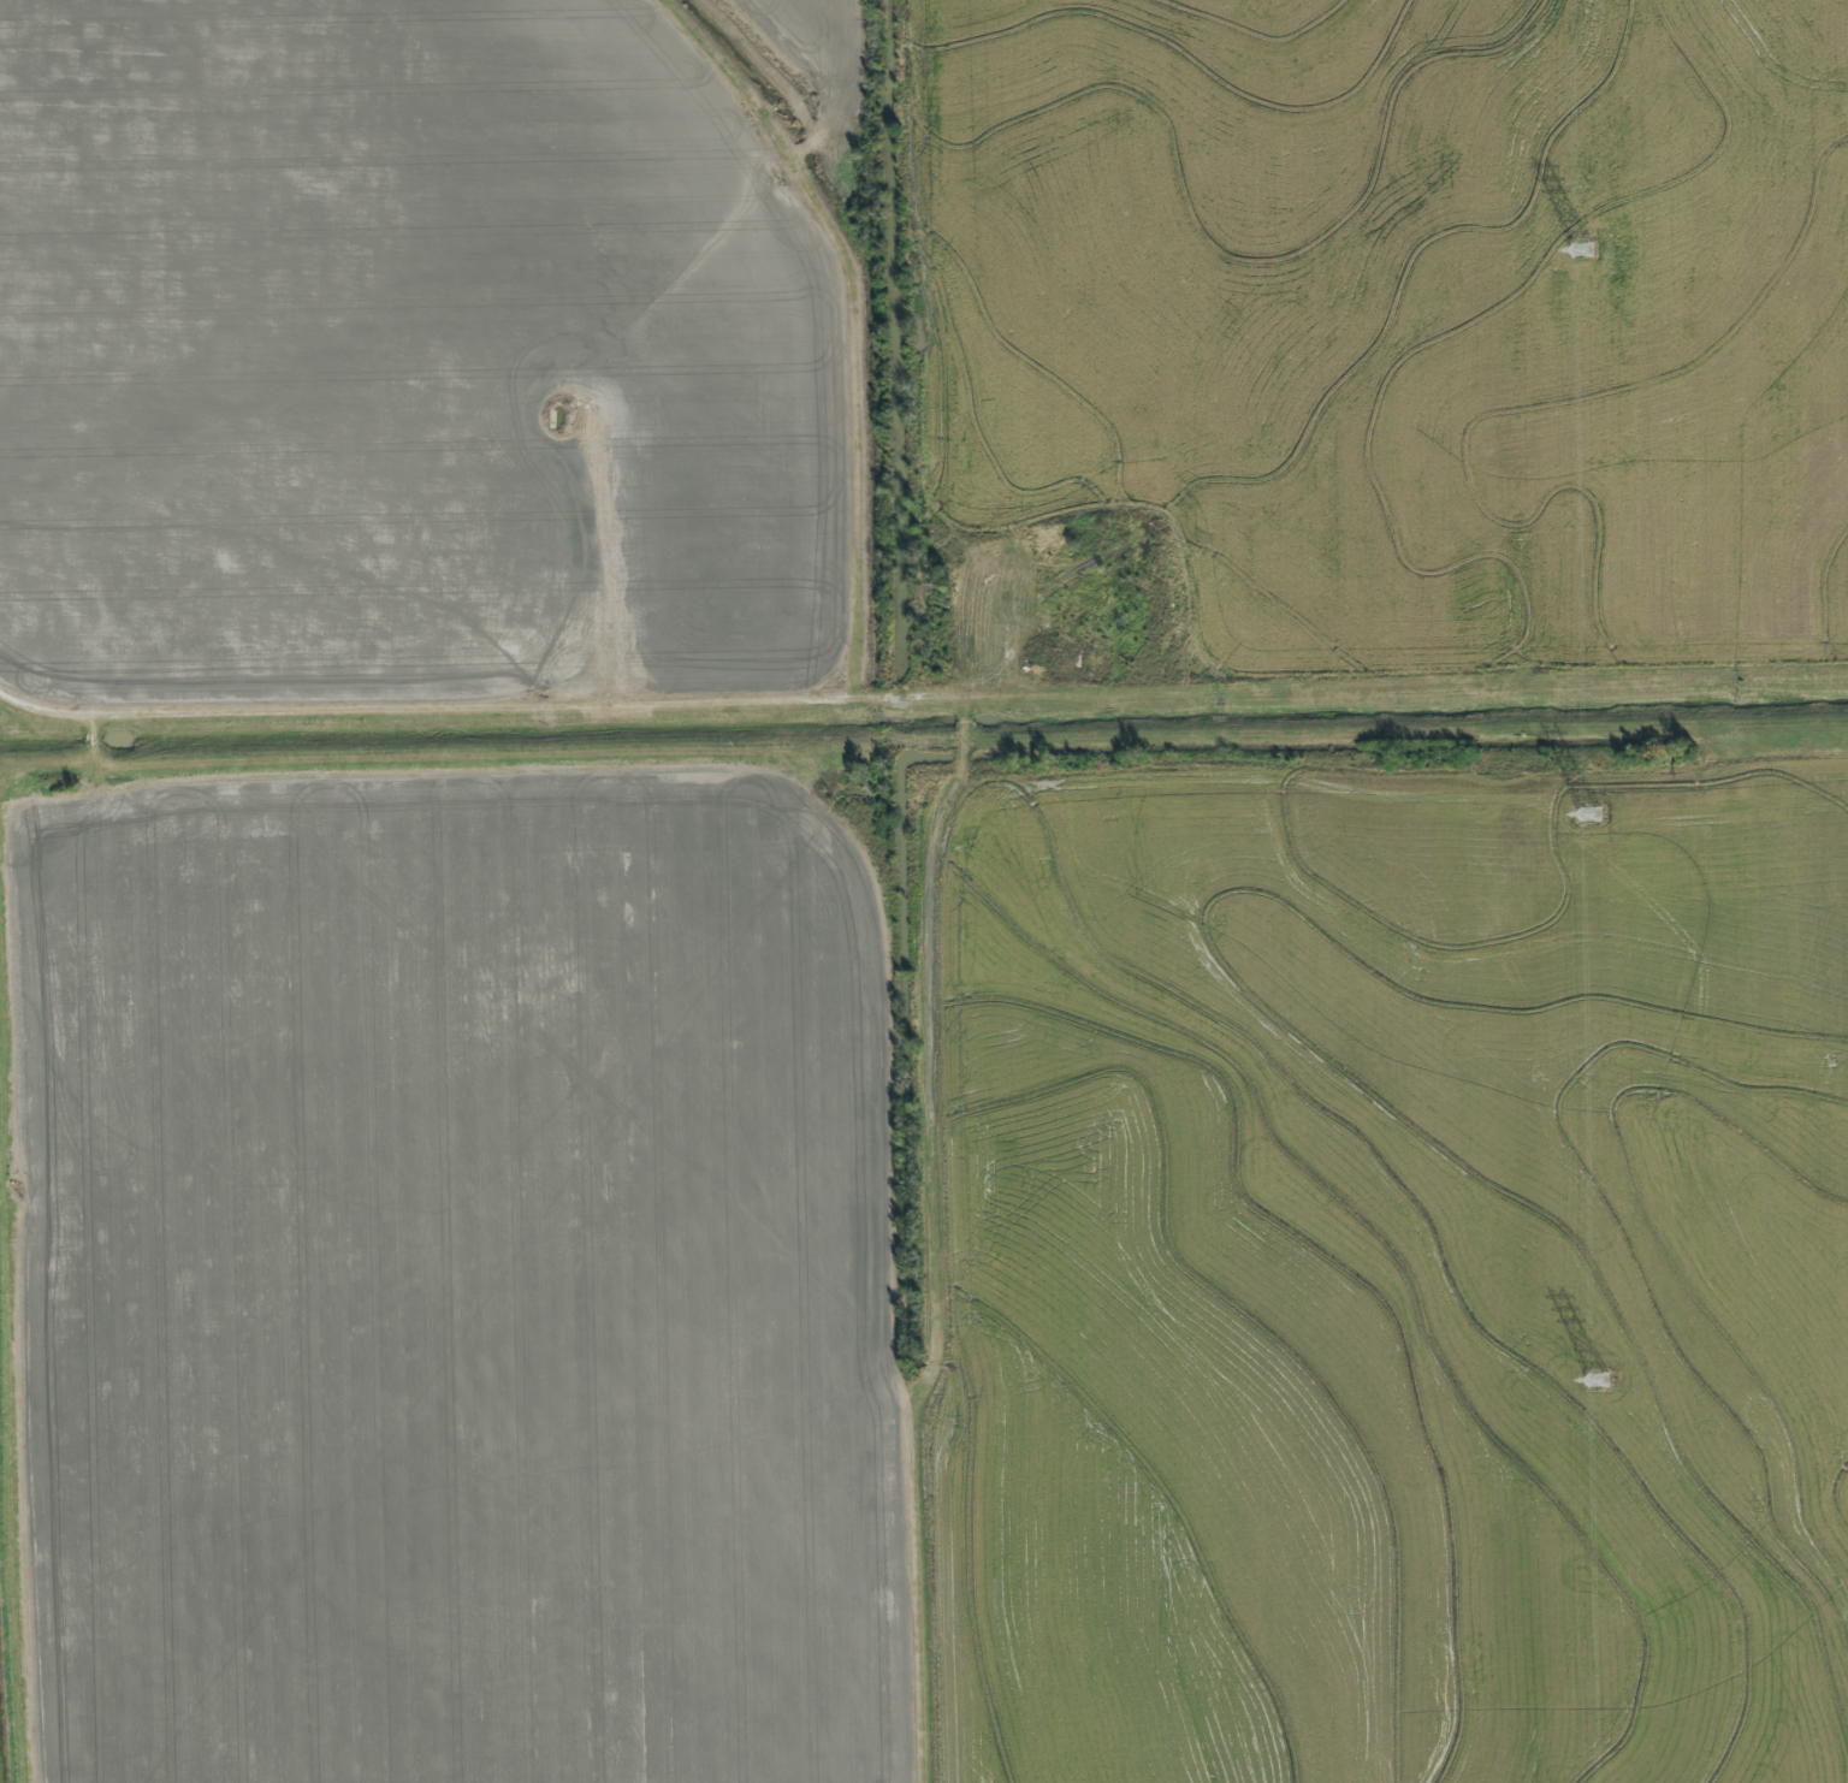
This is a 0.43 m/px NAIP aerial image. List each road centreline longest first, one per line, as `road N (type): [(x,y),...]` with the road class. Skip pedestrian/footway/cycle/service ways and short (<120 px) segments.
road 1 (residential): [(1165,494),(1167,675),(1150,691),(54,716),(0,690)]
road 2 (residential): [(610,704),(620,634),(602,421)]

